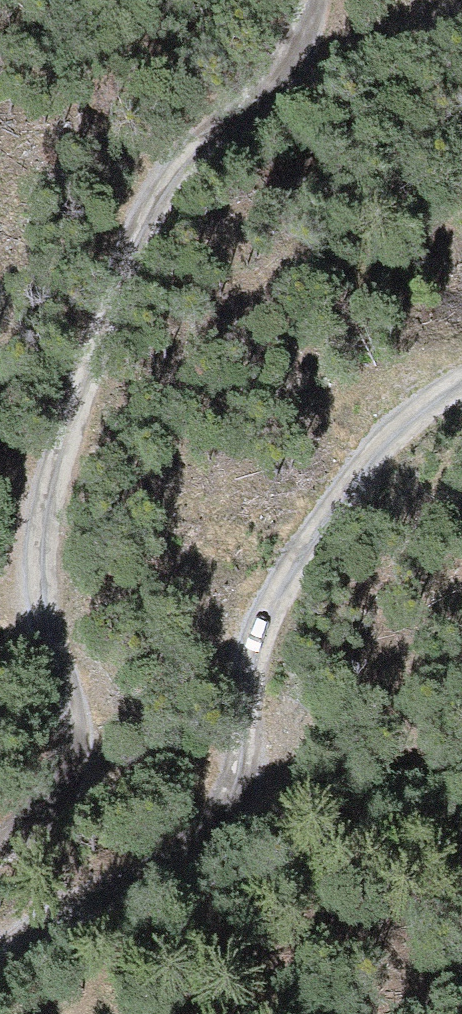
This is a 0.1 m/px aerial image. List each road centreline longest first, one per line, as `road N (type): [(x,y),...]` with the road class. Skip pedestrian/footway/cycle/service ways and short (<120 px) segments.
road 1 (track): [(0,877),(77,822),(106,770),(74,570),(126,372),(225,166),(353,53),(374,0)]
road 2 (track): [(461,420),(407,456),(311,599),(300,811),(0,1000)]

